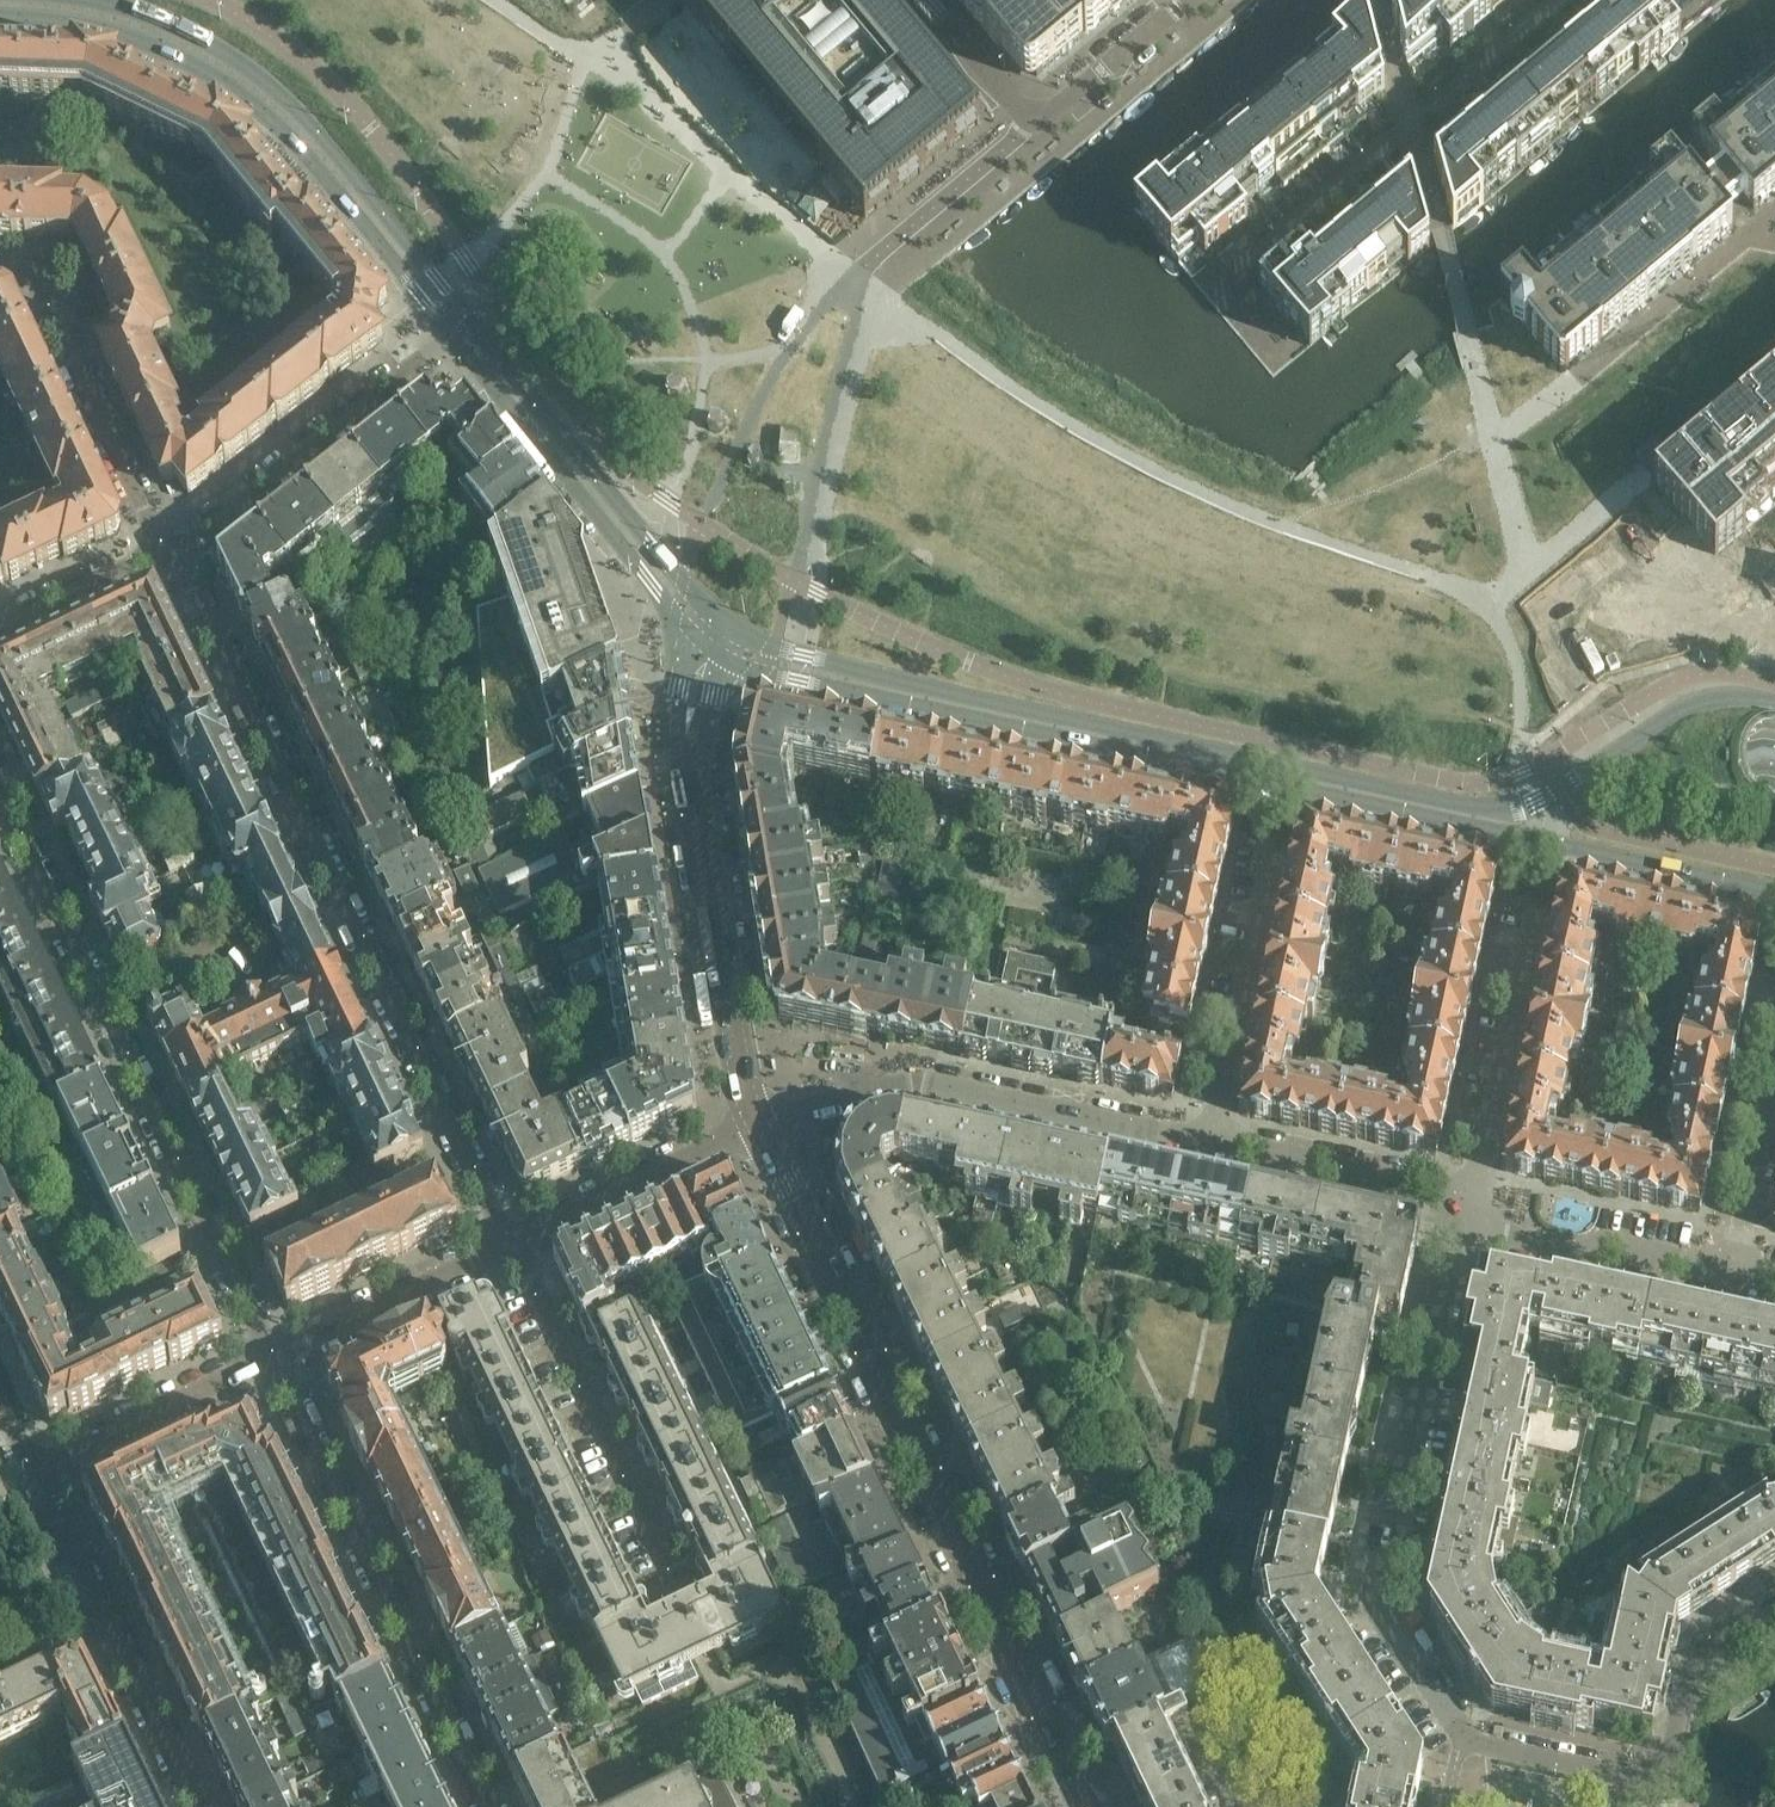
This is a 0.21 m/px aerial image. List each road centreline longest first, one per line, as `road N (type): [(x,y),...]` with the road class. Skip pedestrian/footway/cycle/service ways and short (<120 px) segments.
road 1 (trunk): [(251,0),(419,89),(561,194),(789,394),(1012,543),(1174,623),(1316,673),(1774,793)]
road 2 (trunk): [(1774,738),(1276,618),(1046,516),(829,370),(538,122),(343,0)]
road 3 (tertiary): [(739,665),(1774,890)]
road 4 (tertiary): [(1774,705),(1702,703),(1534,799),(1497,808),(919,686),(760,643)]
road 5 (residential): [(1654,1770),(1623,1775),(1461,1741),(1382,1603),(1379,1582),(1463,1193)]
road 6 (residential): [(173,550),(507,1240)]
road 7 (tertiary): [(1094,1806),(764,1122)]
road 8 (residential): [(273,1357),(0,794)]
road 9 (tertiary): [(0,14),(63,17),(144,39),(235,86),(375,234),(451,332)]
road 10 (tertiary): [(472,317),(292,103),(211,43),(95,0)]
road 11 (residential): [(490,1806),(273,1357)]
road 12 (residential): [(1201,1135),(933,1081),(764,1122)]
road 13 (tertiary): [(451,332),(691,629)]
road 14 (tertiary): [(764,1122),(721,945),(692,753)]
road 15 (residential): [(35,1471),(192,1806)]
road 16 (residential): [(666,1571),(507,1240)]
road 17 (tertiary): [(696,599),(472,317)]
road 18 (residential): [(928,0),(1033,125),(1182,0)]
road 19 (residential): [(173,550),(451,332)]
road 20 (residential): [(0,266),(30,267),(173,550)]
road 21 (residential): [(1463,1193),(1528,894)]
road 22 (residential): [(1727,1276),(1497,1228),(1463,1193)]
road 23 (residential): [(507,1240),(764,1122)]
road 24 (residential): [(1201,1135),(1253,866)]
road 25 (residential): [(1463,1193),(1201,1135)]
road 26 (residential): [(35,1471),(273,1357)]
road 27 (residential): [(273,1357),(507,1240)]
road 28 (residential): [(1727,1276),(1774,1061)]
road 29 (residential): [(1654,1770),(1670,1751),(1686,1677),(1774,1610)]
road 30 (residential): [(0,630),(173,550)]
road 31 (tertiary): [(691,629),(679,687),(692,753)]

